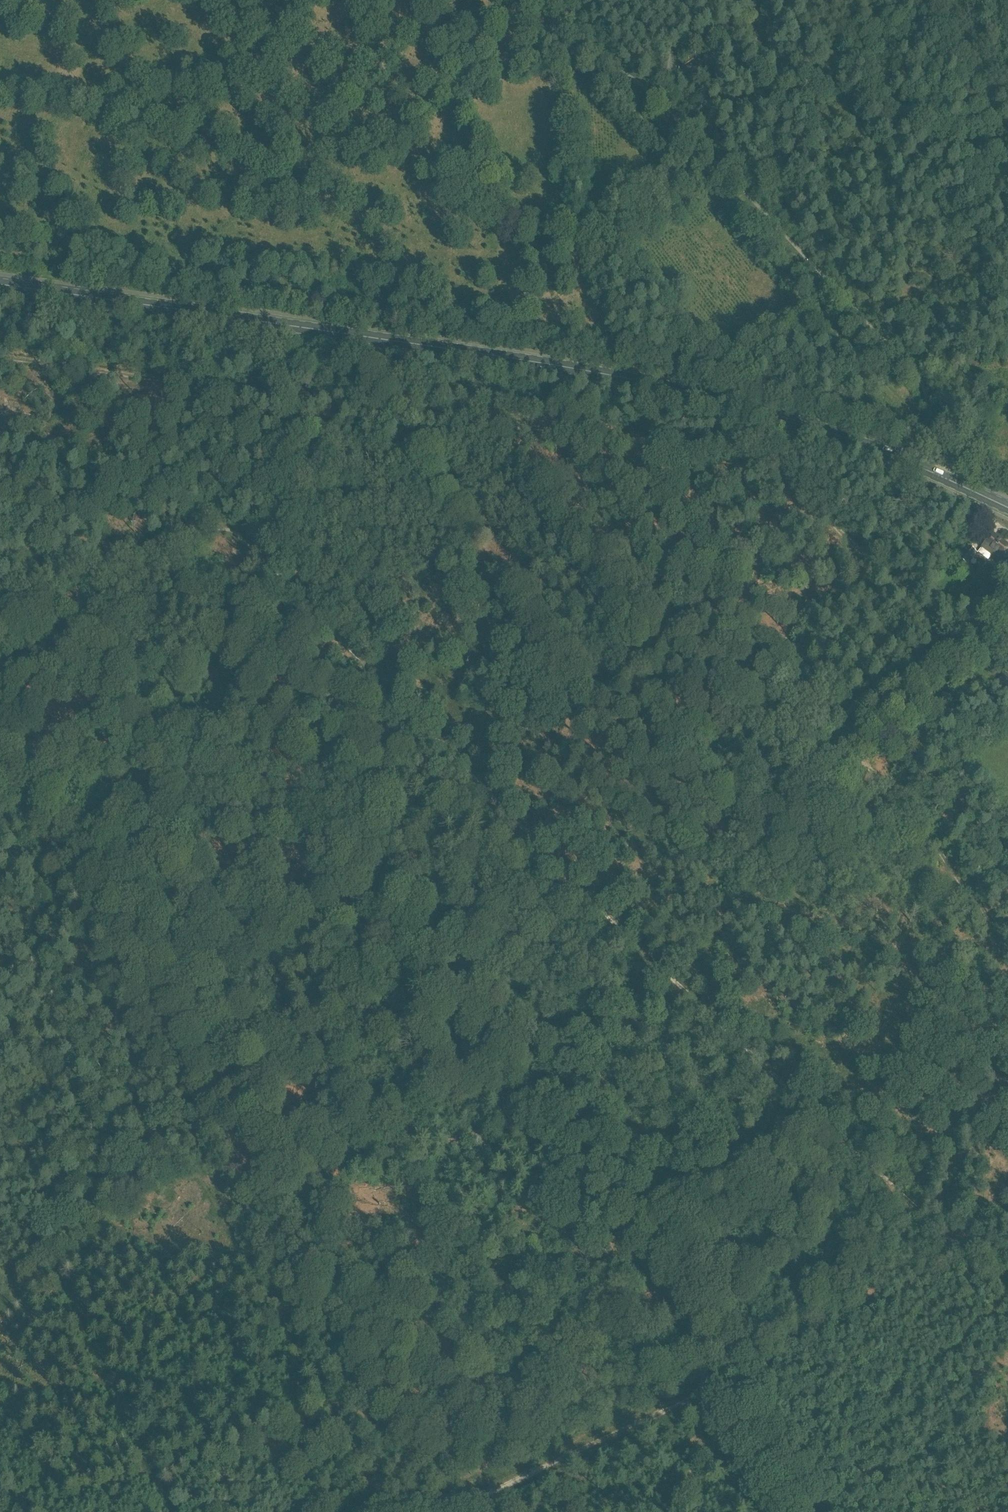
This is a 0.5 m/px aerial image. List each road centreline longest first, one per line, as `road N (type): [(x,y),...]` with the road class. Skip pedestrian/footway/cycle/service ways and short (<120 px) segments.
road 1 (track): [(0,579),(204,522),(230,531),(609,922),(1007,1290)]
road 2 (unclassified): [(0,807),(5,816),(433,966),(456,986),(528,1108),(801,1511)]
road 3 (track): [(975,654),(891,556),(802,487),(736,453),(182,368),(125,383),(81,363),(0,351)]
road 4 (primary): [(1007,508),(805,422),(672,388),(0,283)]
road 5 (track): [(1007,627),(702,879),(457,988)]
road 6 (track): [(937,443),(532,0)]
road 7 (track): [(421,1511),(227,1196)]
road 8 (track): [(442,1511),(714,1383)]
road 9 (track): [(1007,951),(867,743)]

